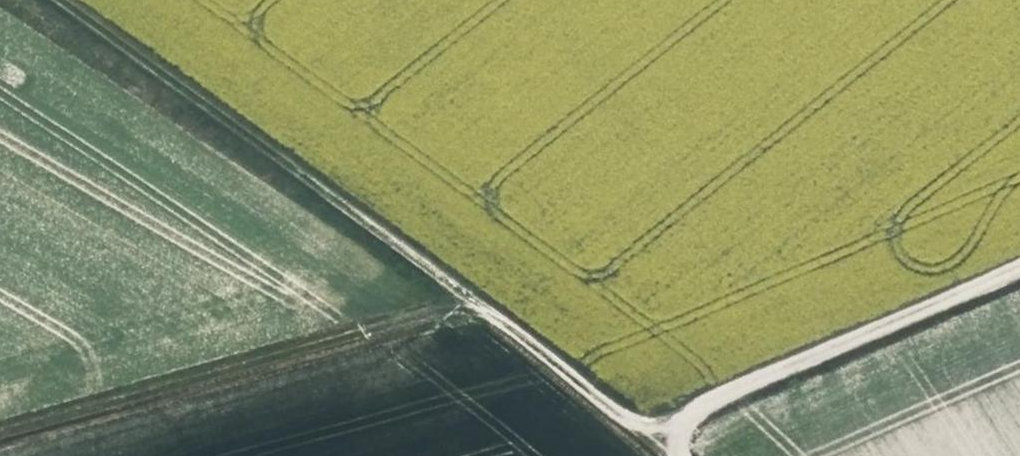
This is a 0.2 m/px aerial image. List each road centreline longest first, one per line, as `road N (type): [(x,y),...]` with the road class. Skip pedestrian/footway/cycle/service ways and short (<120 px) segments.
road 1 (track): [(683,423),(643,426),(618,414),(63,0)]
road 2 (track): [(0,432),(472,302)]
road 3 (track): [(677,455),(676,433),(716,400),(1019,267)]

